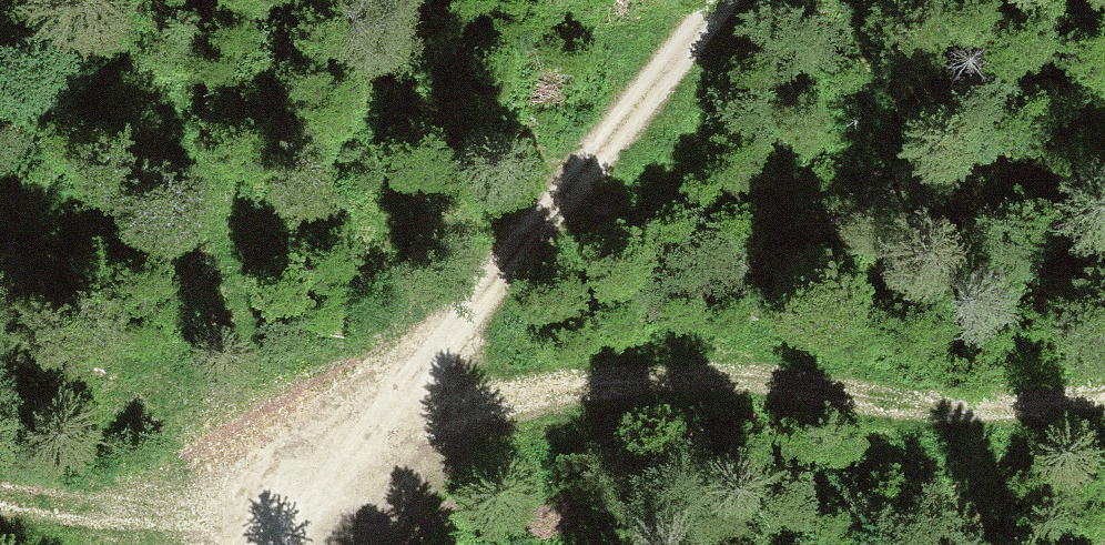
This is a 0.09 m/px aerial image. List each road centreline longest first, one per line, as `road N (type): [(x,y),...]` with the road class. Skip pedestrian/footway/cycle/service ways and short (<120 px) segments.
road 1 (track): [(407,376),(878,400),(1104,391)]
road 2 (track): [(407,376),(715,0)]
road 3 (track): [(268,544),(407,376)]

